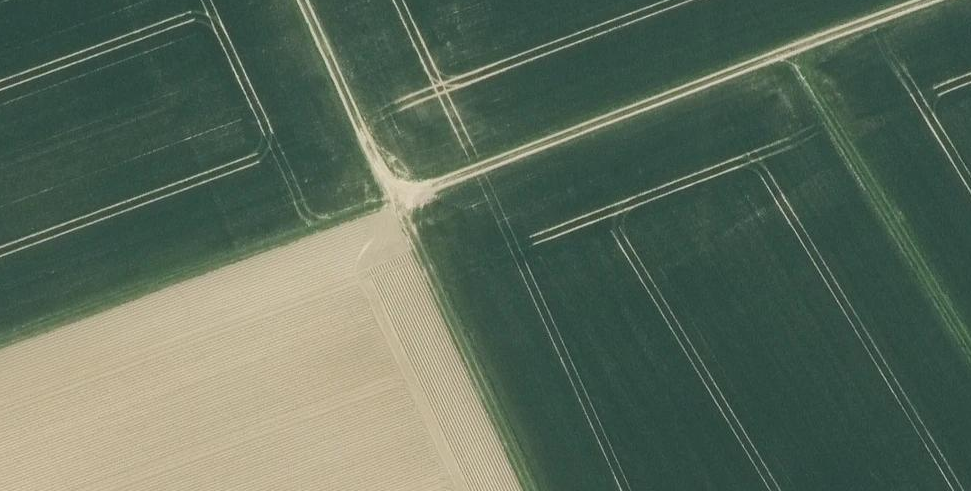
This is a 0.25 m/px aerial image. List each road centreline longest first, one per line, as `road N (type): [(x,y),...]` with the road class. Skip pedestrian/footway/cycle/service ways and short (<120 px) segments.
road 1 (track): [(529,490),(398,199),(0,346)]
road 2 (track): [(932,0),(398,199)]
road 3 (track): [(794,51),(970,344)]
road 4 (track): [(302,0),(398,199)]

